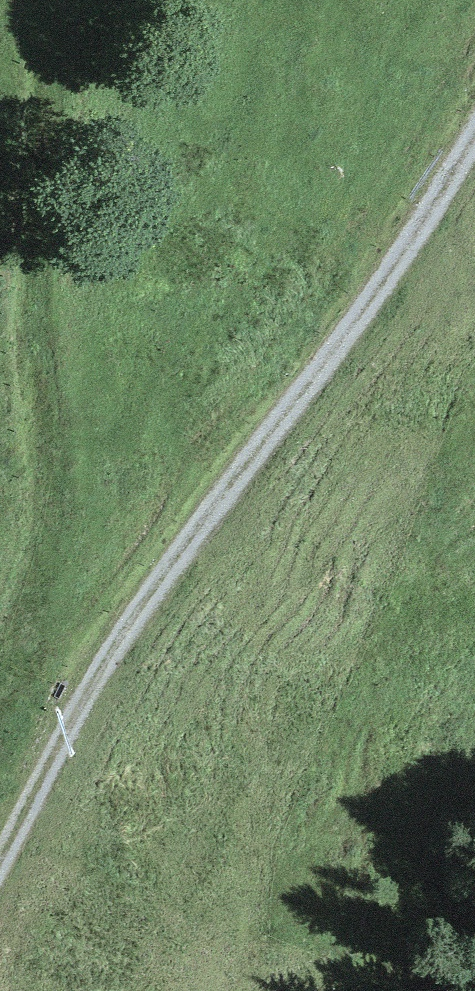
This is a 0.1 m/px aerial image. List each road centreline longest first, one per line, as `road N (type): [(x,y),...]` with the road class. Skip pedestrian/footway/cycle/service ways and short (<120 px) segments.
road 1 (track): [(474,131),(446,196),(118,627),(0,860)]
road 2 (track): [(0,683),(43,590),(54,515),(41,270),(42,0)]

